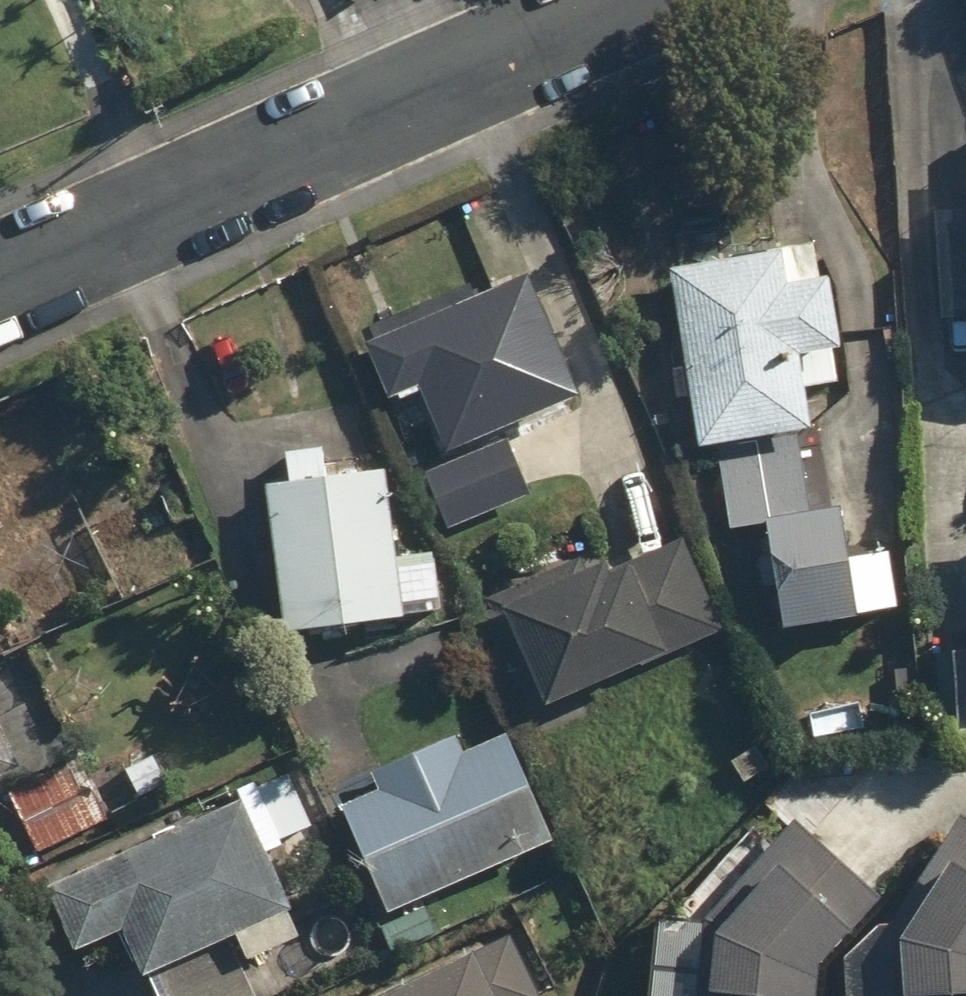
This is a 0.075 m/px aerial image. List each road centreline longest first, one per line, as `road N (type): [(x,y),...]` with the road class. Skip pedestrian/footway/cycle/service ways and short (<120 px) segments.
road 1 (residential): [(637,0),(0,281)]

